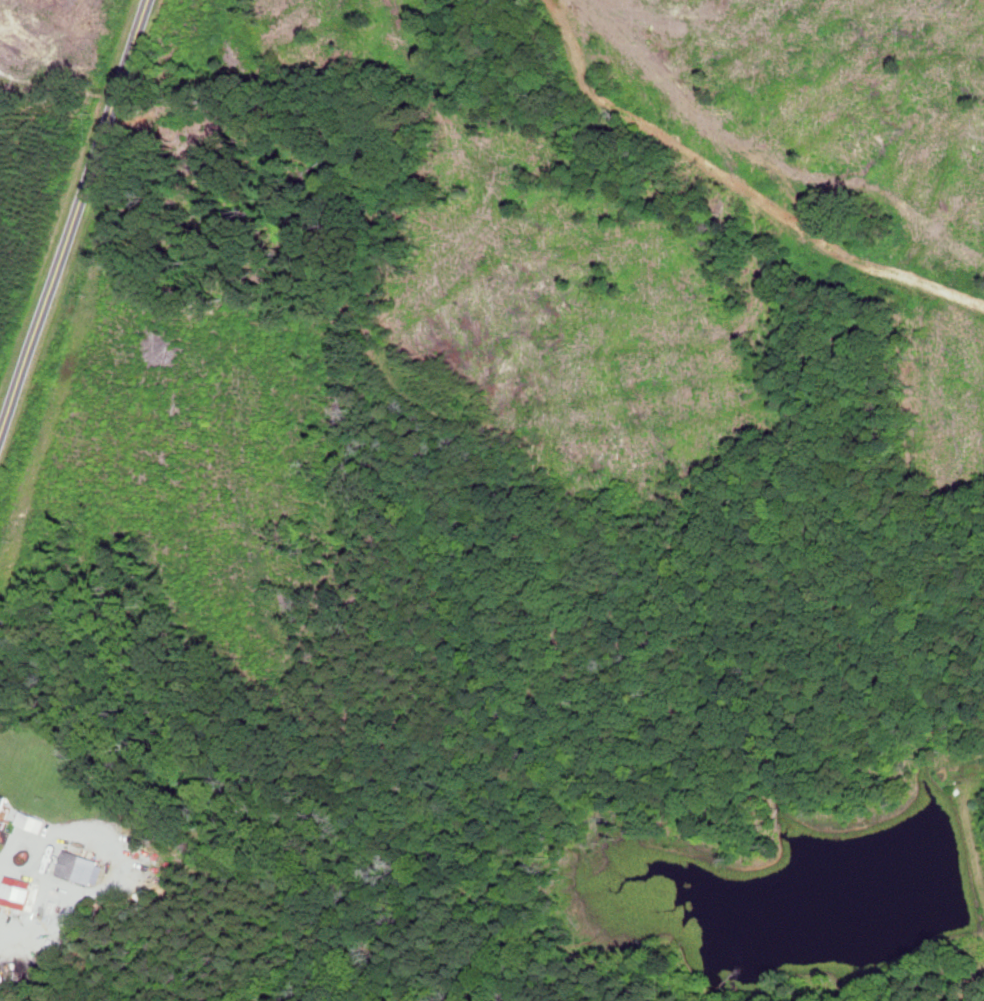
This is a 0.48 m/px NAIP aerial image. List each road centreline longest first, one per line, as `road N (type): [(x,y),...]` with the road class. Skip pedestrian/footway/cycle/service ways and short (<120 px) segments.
road 1 (tertiary): [(2,427),(148,0)]

